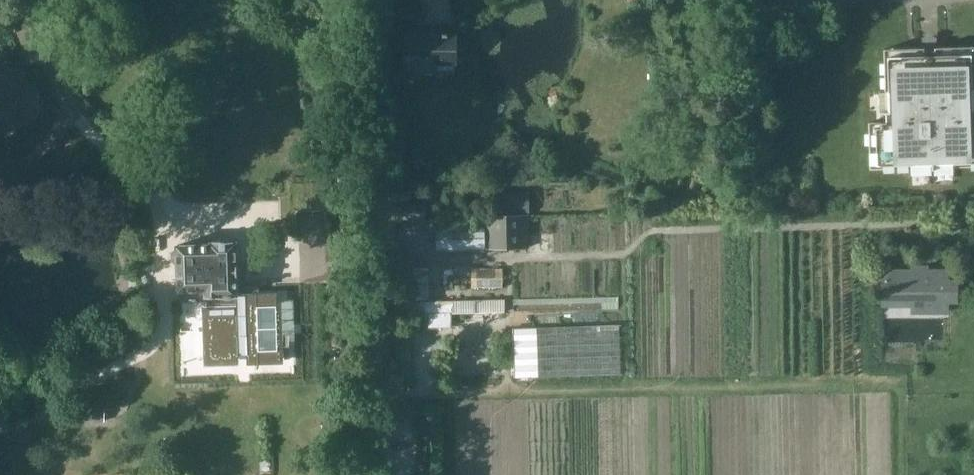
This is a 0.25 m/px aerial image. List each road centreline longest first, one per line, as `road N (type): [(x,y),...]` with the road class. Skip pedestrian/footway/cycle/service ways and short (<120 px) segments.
road 1 (track): [(378,0),(387,474)]

